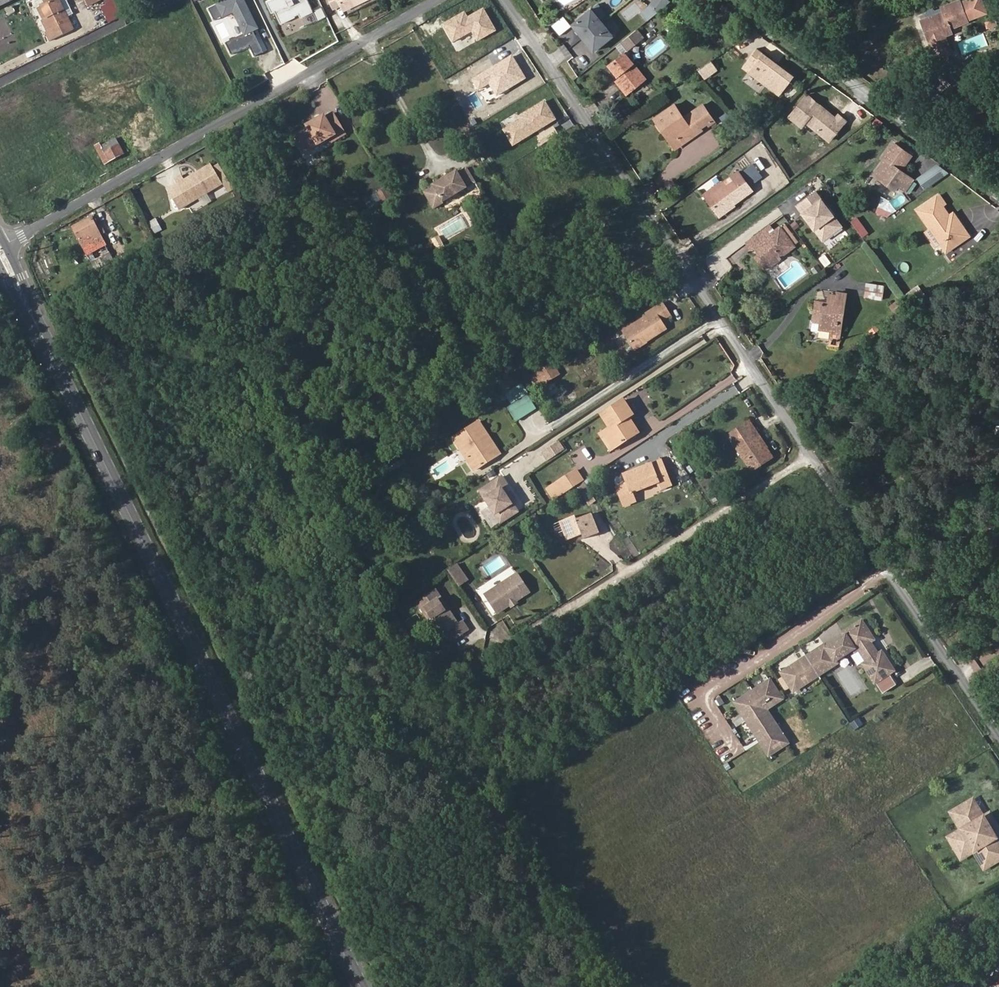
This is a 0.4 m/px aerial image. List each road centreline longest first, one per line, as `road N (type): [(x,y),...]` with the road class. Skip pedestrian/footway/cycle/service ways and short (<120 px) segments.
road 1 (residential): [(998,733),(523,0)]
road 2 (secondary): [(0,252),(360,986)]
road 3 (residential): [(0,247),(434,0)]
road 4 (residential): [(744,0),(998,186)]

